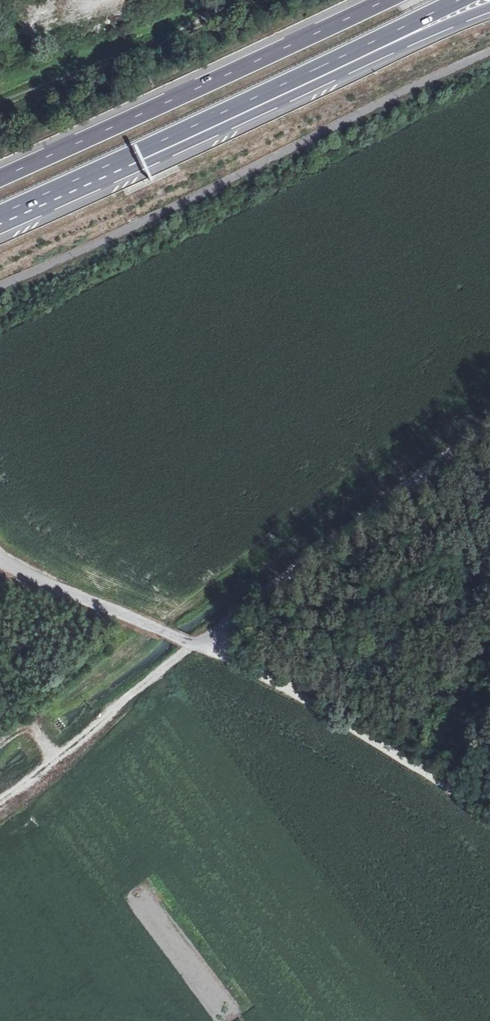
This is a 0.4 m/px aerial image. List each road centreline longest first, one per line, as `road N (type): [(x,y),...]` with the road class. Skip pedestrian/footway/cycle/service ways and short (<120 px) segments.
road 1 (unclassified): [(489,432),(197,644),(0,558)]
road 2 (motorway): [(383,0),(0,176)]
road 3 (motorway): [(138,153),(489,8)]
road 4 (motorway): [(138,153),(461,0)]
road 5 (track): [(489,818),(197,644)]
road 6 (track): [(0,801),(197,644)]
road 7 (motorway): [(0,215),(138,153)]

